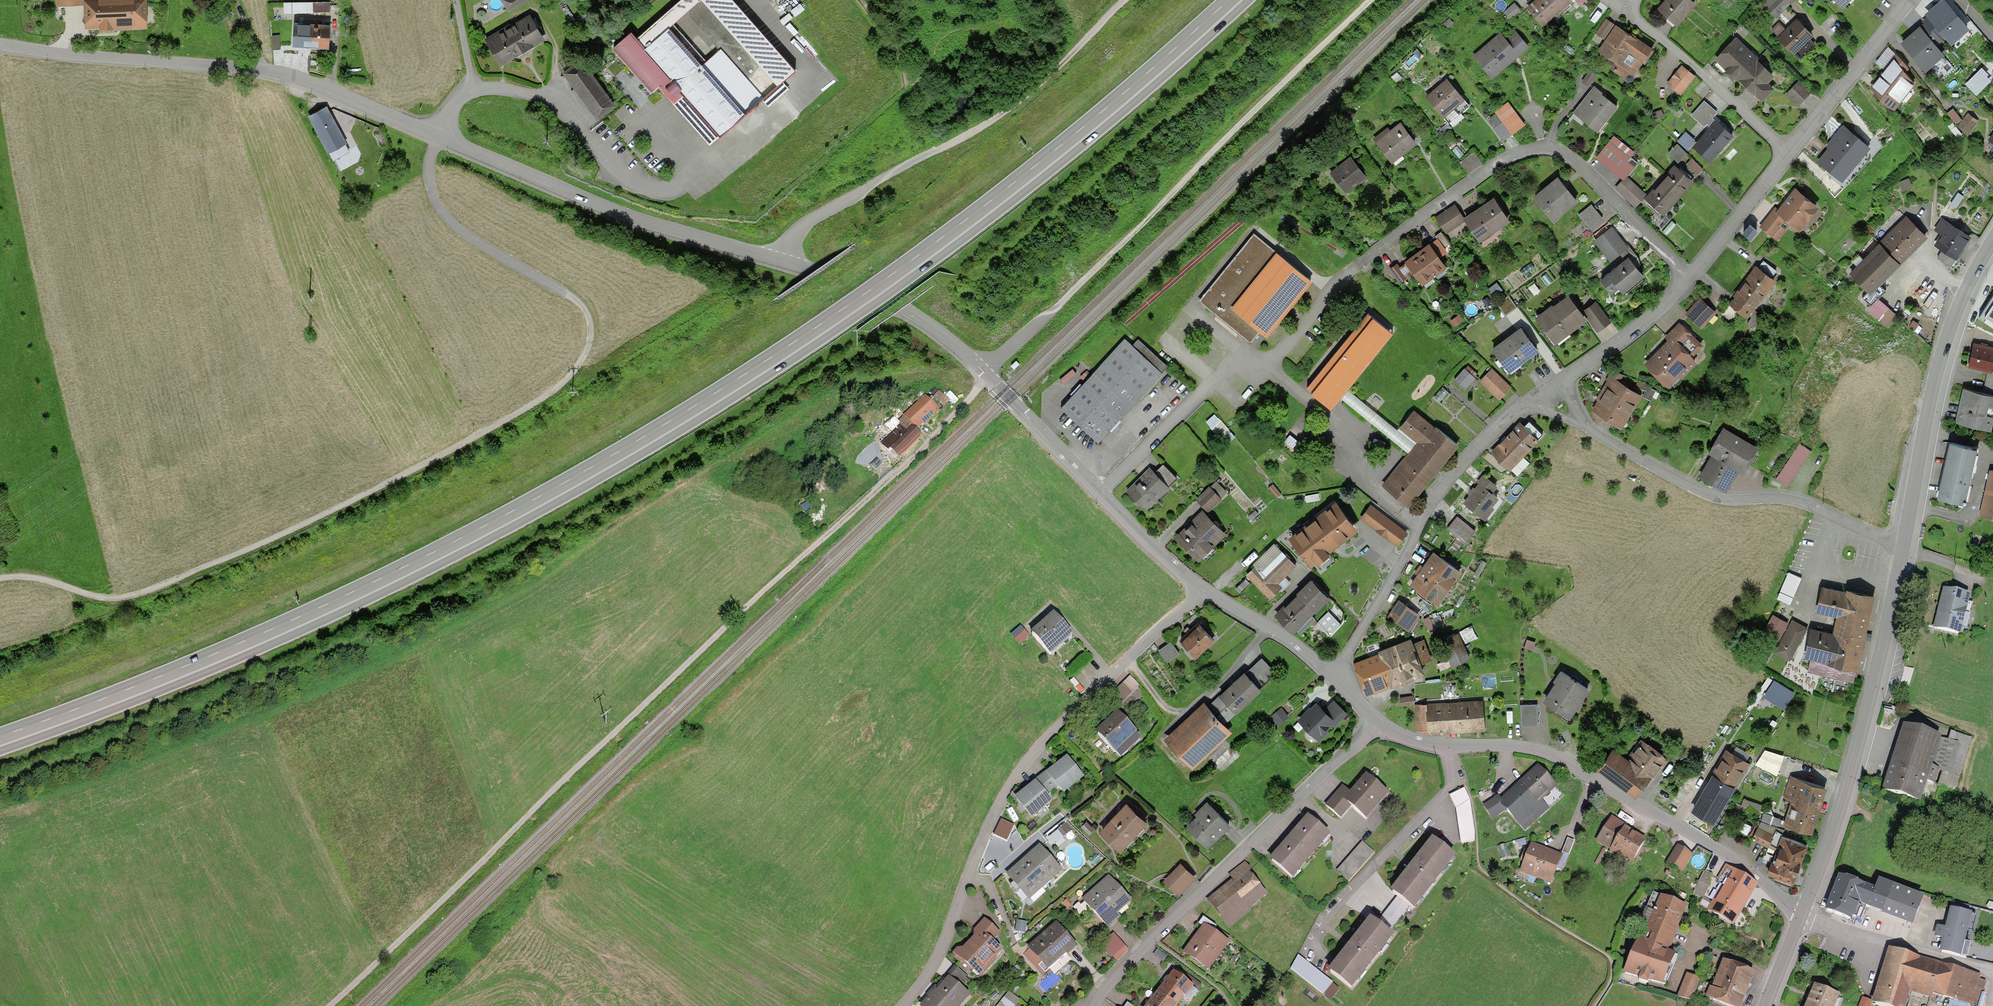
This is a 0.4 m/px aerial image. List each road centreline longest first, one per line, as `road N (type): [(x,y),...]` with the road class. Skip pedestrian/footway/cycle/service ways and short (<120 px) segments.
road 1 (track): [(1370,0),(986,372),(970,399),(778,572),(330,1005)]
road 2 (trunk): [(0,737),(344,596),(633,443),(926,251),(1229,0)]
road 3 (track): [(0,574),(23,572),(129,595),(351,498),(567,376),(589,340),(585,306),(437,207),(428,179),(435,132)]
road 4 (residential): [(1687,271),(1564,150),(1530,145),(1359,259),(1263,364),(1213,377),(1095,486)]
road 5 (residential): [(435,132),(593,202),(778,259),(914,316),(986,372),(1095,486)]
road 6 (residential): [(897,1005),(935,956),(985,823),(1025,757),(1202,588)]
road 7 (residential): [(1374,725),(1415,742),(1544,752),(1717,852),(1802,912)]
road 8 (residential): [(0,44),(264,69),(435,132)]
road 9 (track): [(778,259),(819,215),(1013,106),(1119,0)]
road 10 (residential): [(1091,1005),(1106,981),(1184,916),(1374,725)]
road 11 (secondary): [(1904,548),(1853,768),(1802,912)]
road 12 (residential): [(1583,421),(1719,497),(1793,497),(1904,548)]
road 13 (residential): [(1333,671),(1445,469),(1524,400)]
road 14 (secondary): [(1992,241),(1938,370),(1904,548)]
road 15 (residential): [(1625,15),(1691,64),(1784,152)]
road 16 (residential): [(1802,912),(1992,969)]
road 17 (residential): [(1784,152),(1904,0)]
road 18 (residential): [(435,132),(470,81),(541,92),(583,131)]
road 19 (residential): [(1562,372),(1655,308),(1687,271)]
road 20 (residential): [(1202,588),(1333,671)]
road 21 (residential): [(1687,271),(1784,152)]
road 22 (residential): [(1095,486),(1202,588)]

